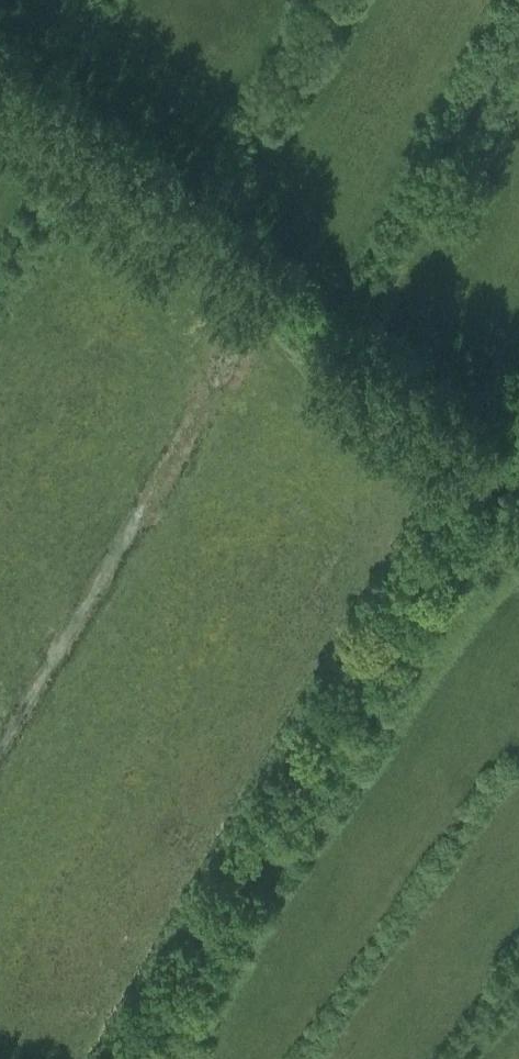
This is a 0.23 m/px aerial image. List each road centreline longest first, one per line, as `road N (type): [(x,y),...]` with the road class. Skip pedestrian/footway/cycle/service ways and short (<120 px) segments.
road 1 (track): [(518,410),(138,1058)]
road 2 (track): [(0,78),(518,483)]

